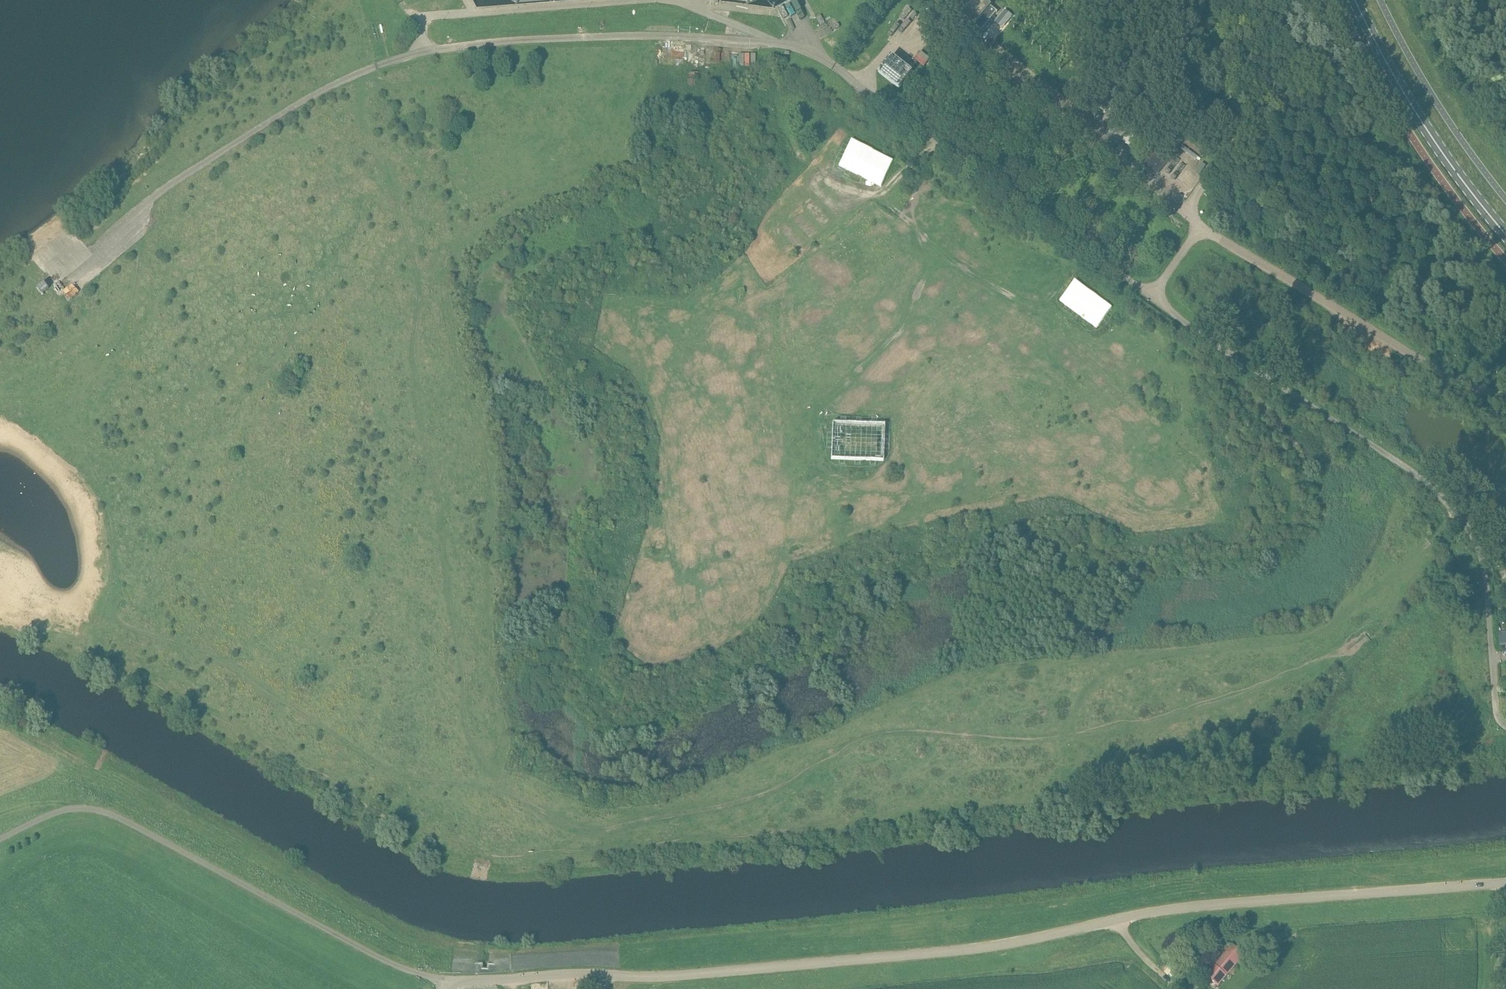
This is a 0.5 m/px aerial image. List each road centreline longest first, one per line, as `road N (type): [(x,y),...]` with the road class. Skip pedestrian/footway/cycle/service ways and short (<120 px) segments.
road 1 (unclassified): [(444,988),(448,980),(670,977),(989,947),(1161,911),(1505,883)]
road 2 (unclassified): [(1505,726),(1497,712),(1483,564),(1461,519),(1425,482),(1151,294),(1199,227),(1373,334),(1505,400)]
road 3 (secondary): [(1505,233),(1423,122),(1356,0)]
road 4 (track): [(1232,126),(1236,104),(1215,0)]

